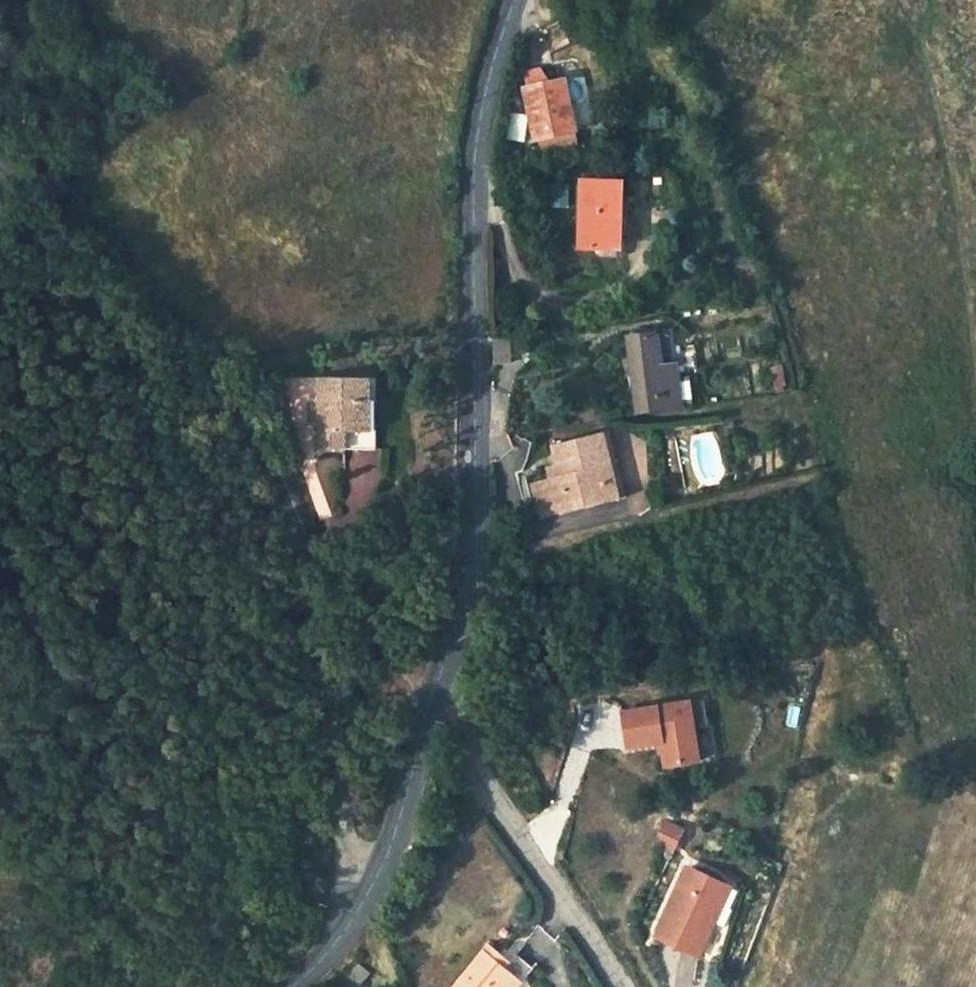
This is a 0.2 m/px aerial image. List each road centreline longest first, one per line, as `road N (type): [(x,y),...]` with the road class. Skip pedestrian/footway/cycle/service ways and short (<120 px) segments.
road 1 (unclassified): [(354,923),(352,800),(303,537),(193,331),(0,163)]
road 2 (unclassified): [(514,0),(477,138),(471,516),(438,696)]
road 3 (unclassified): [(621,986),(476,777),(438,696)]
road 4 (unclassified): [(438,696),(354,923)]

